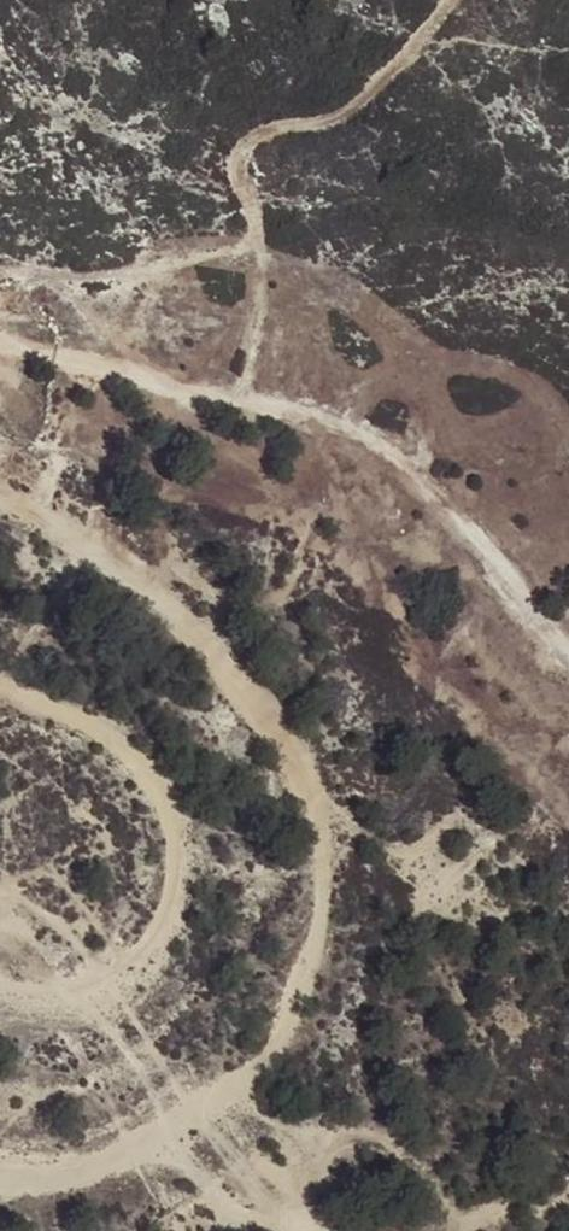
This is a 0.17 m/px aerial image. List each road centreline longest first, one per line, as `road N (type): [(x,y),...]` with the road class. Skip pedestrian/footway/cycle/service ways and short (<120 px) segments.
road 1 (track): [(0,493),(157,590),(270,710),(322,831),(311,973),(258,1057),(108,1159),(0,1176)]
road 2 (track): [(0,337),(307,418),(396,453),(433,481),(568,636)]
road 3 (track): [(445,0),(329,118),(242,141),(247,232),(260,257),(245,403)]
road 4 (track): [(0,691),(68,718),(154,779),(178,882),(147,948),(56,985),(0,973)]
road 5 (track): [(255,246),(148,270),(105,335),(71,361)]

